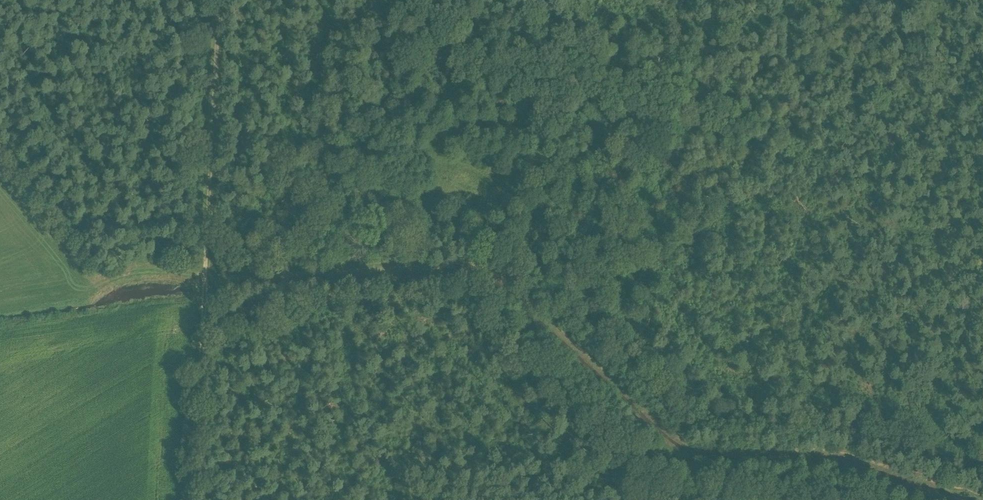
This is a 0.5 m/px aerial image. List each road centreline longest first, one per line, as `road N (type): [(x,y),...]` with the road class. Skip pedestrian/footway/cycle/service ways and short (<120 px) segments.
road 1 (track): [(982,492),(834,445),(711,442),(674,425),(486,258),(205,275)]
road 2 (track): [(193,499),(219,0)]

